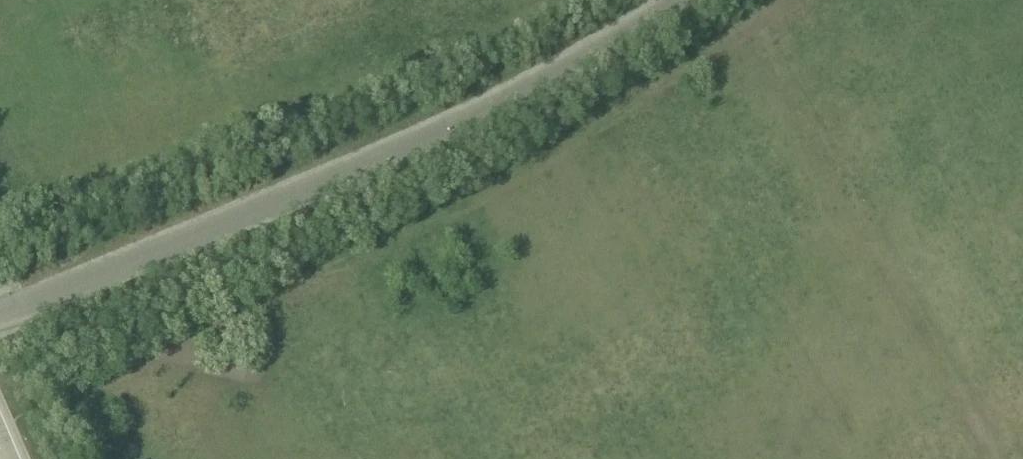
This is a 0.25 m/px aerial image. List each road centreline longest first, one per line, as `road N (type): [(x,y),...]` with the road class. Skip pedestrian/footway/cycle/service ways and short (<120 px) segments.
road 1 (unclassified): [(0,320),(516,104),(685,0)]

